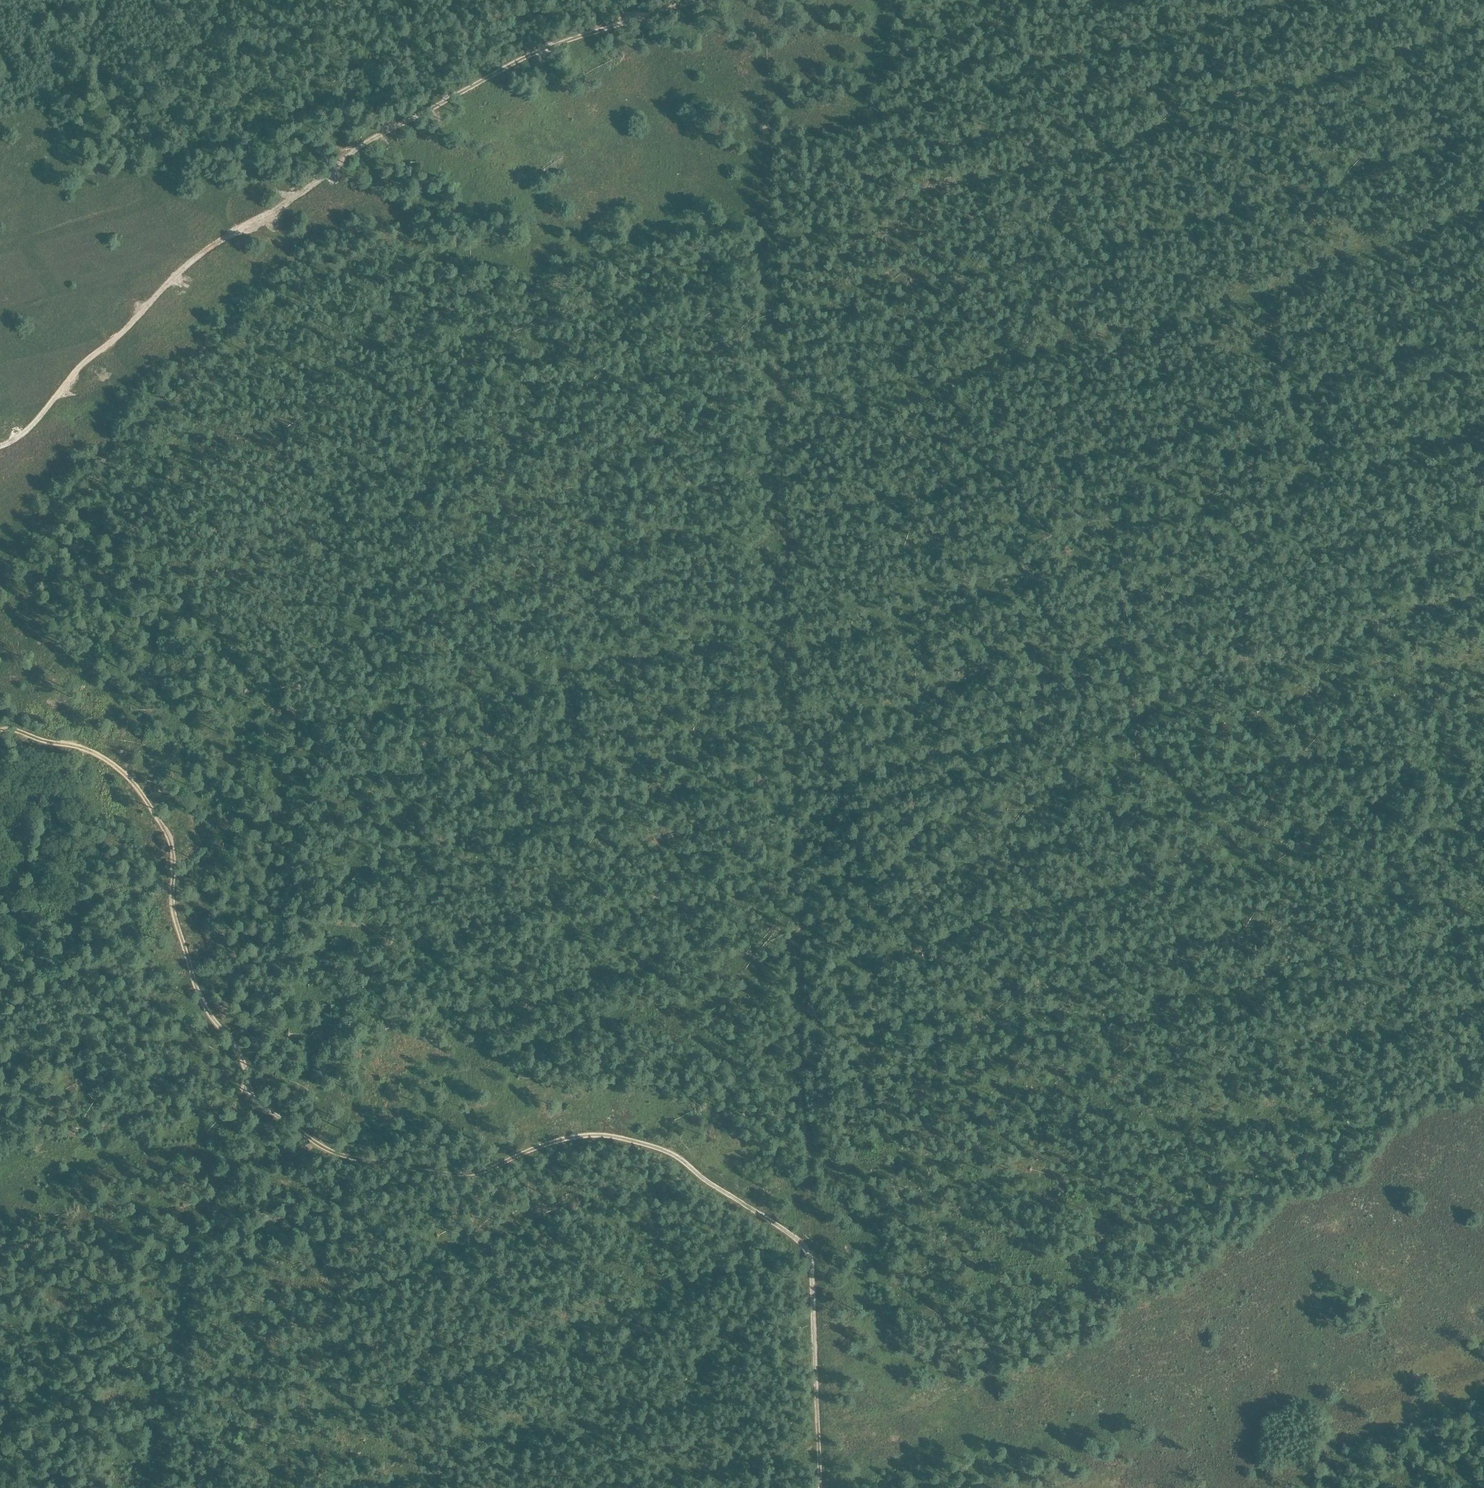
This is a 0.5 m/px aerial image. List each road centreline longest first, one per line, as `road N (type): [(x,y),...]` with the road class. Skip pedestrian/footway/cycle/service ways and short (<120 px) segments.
road 1 (track): [(0,730),(95,751),(145,792),(175,855),(171,914),(210,1015),(242,1056),(255,1103),(338,1155),(475,1174),(543,1142),(613,1135),(680,1154),(816,1253),(820,1487)]
road 2 (track): [(702,0),(530,53),(199,255),(76,370),(30,427),(0,445)]

